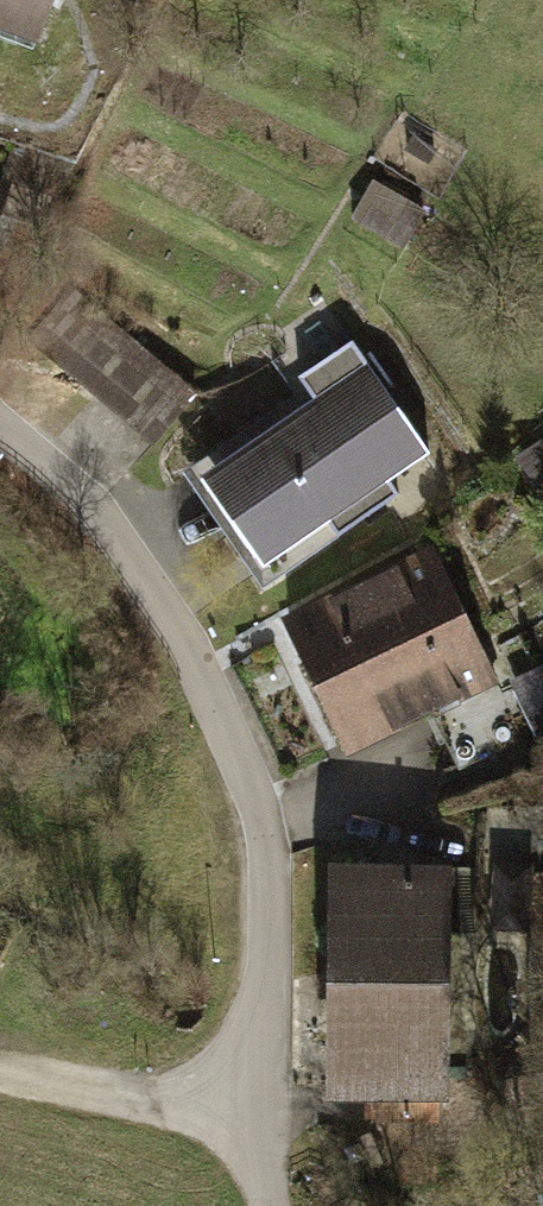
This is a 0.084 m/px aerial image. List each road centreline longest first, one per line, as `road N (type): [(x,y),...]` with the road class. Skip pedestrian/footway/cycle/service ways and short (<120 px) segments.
road 1 (residential): [(0,449),(133,520),(243,679),(293,931),(266,1153)]
road 2 (track): [(0,1076),(266,1153)]

